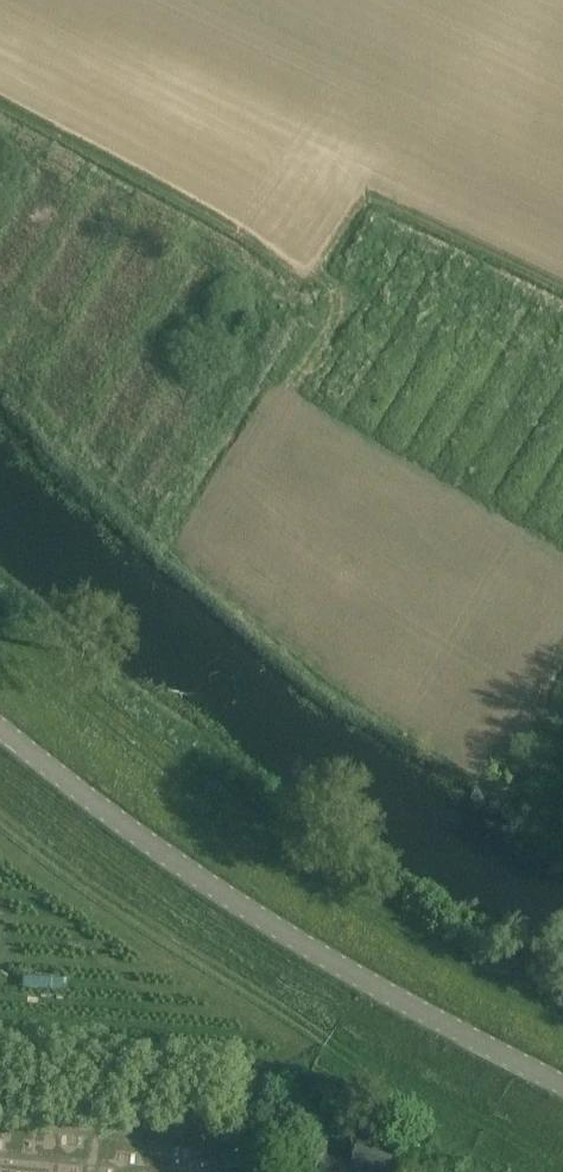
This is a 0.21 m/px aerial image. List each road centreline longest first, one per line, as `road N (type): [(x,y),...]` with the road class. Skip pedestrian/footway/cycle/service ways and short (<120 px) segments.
road 1 (tertiary): [(562,1088),(259,921),(0,728)]

